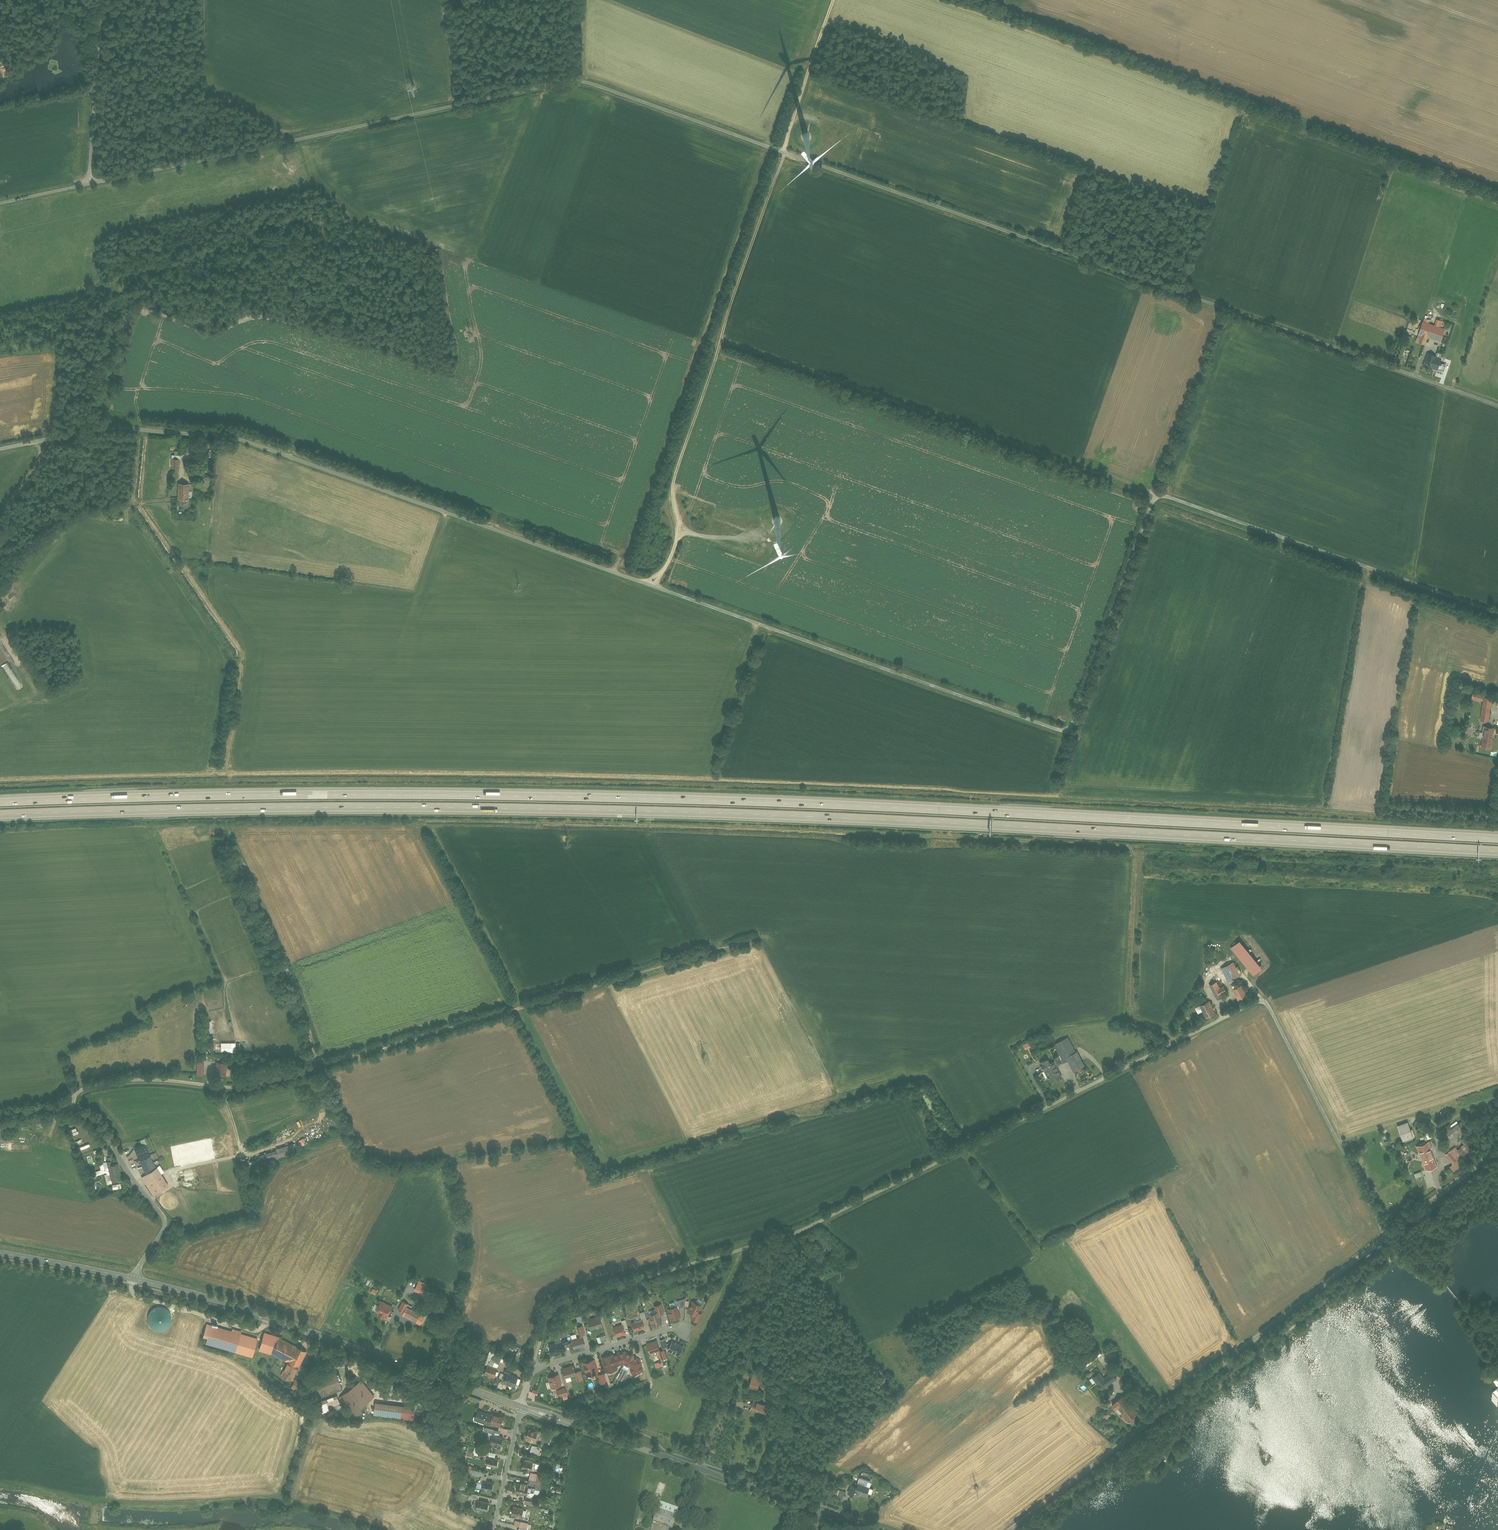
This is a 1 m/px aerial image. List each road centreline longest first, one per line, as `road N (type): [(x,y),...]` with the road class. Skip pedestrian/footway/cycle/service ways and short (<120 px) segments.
road 1 (residential): [(0,448),(88,429),(239,439),(1064,732),(1154,491),(1497,609)]
road 2 (motorway): [(0,816),(267,808),(661,812),(1497,853)]
road 3 (motorway): [(1497,838),(661,798),(0,801)]
road 4 (unclassified): [(1334,346),(579,79),(0,200)]
road 5 (residential): [(533,1368),(559,1297),(809,1227),(1263,998)]
road 6 (track): [(774,934),(241,1088),(91,1085),(72,1105)]
road 7 (tertiary): [(0,1253),(232,1306),(521,1406)]
road 8 (unclassified): [(1387,1235),(1011,1529)]
road 9 (track): [(785,151),(675,472),(676,544),(655,587)]
road 10 (tertiary): [(521,1406),(879,1529)]
road 11 (unclassified): [(1387,1235),(1263,998)]
road 12 (residential): [(1497,404),(1334,346)]
road 13 (residential): [(533,1368),(677,1326),(687,1331)]
road 14 (track): [(833,0),(781,149)]
road 15 (unclassified): [(1497,1149),(1387,1235)]
road 16 (residential): [(521,1406),(493,1529)]

